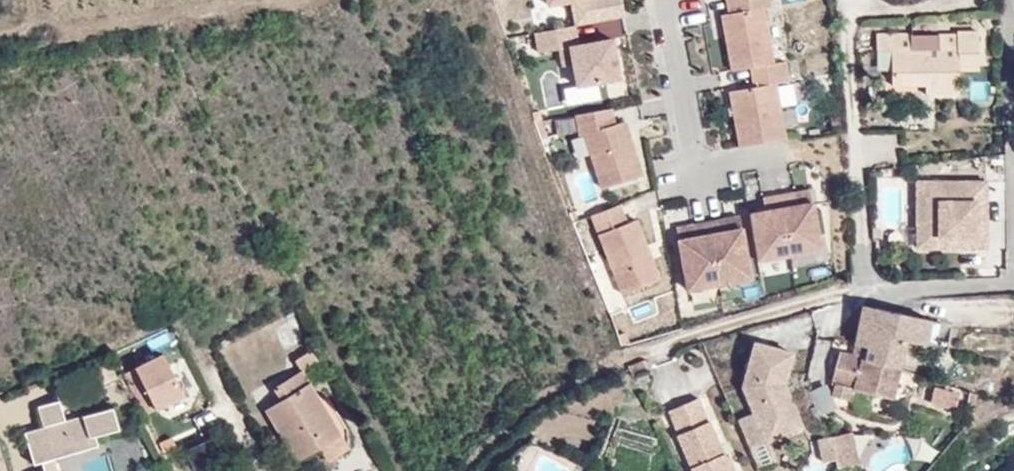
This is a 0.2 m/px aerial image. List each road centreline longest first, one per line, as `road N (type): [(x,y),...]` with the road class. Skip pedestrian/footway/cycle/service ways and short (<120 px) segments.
road 1 (track): [(633,354),(534,401),(466,470)]
road 2 (residential): [(1013,282),(922,290),(866,280)]

